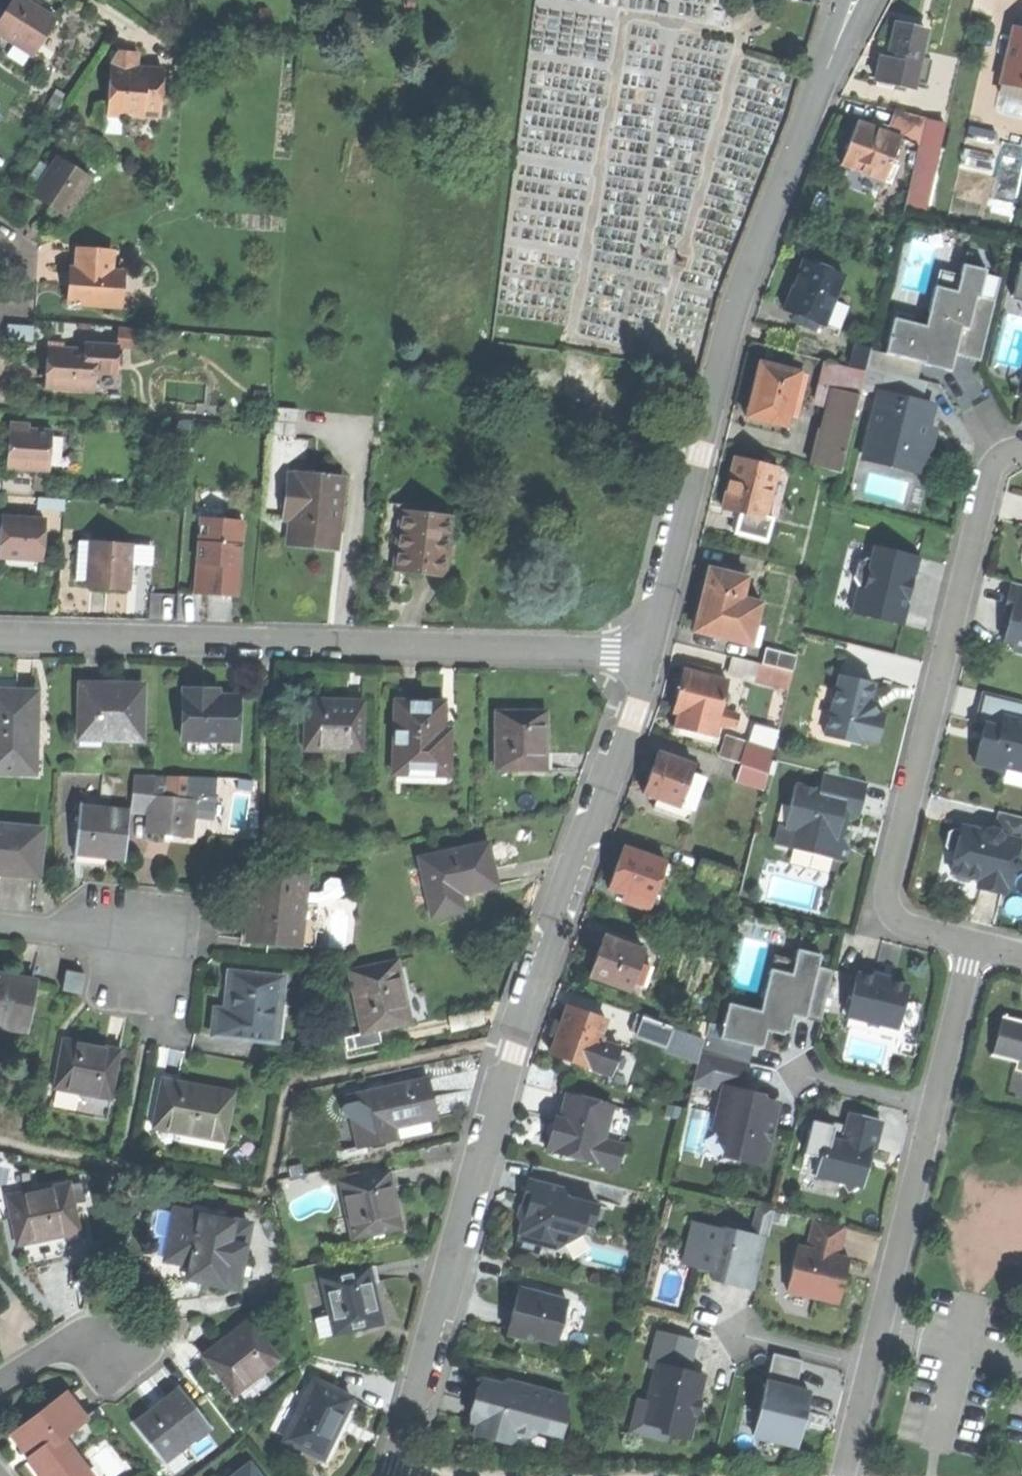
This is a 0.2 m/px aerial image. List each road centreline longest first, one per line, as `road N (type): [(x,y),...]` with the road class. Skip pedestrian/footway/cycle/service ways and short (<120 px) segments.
road 1 (residential): [(649,652),(515,1052),(392,1475)]
road 2 (residential): [(856,0),(740,290),(649,652)]
road 3 (residential): [(0,636),(649,652)]
road 4 (residential): [(974,948),(906,927),(886,893),(991,463),(1021,449)]
road 5 (residential): [(870,1368),(934,1109)]
road 6 (residential): [(934,1109),(974,948)]
road 7 (residential): [(0,925),(163,941)]
road 8 (residential): [(0,1384),(69,1341),(124,1352)]
road 9 (residential): [(870,1368),(741,1335)]
road 10 (residential): [(934,1109),(806,1076)]

